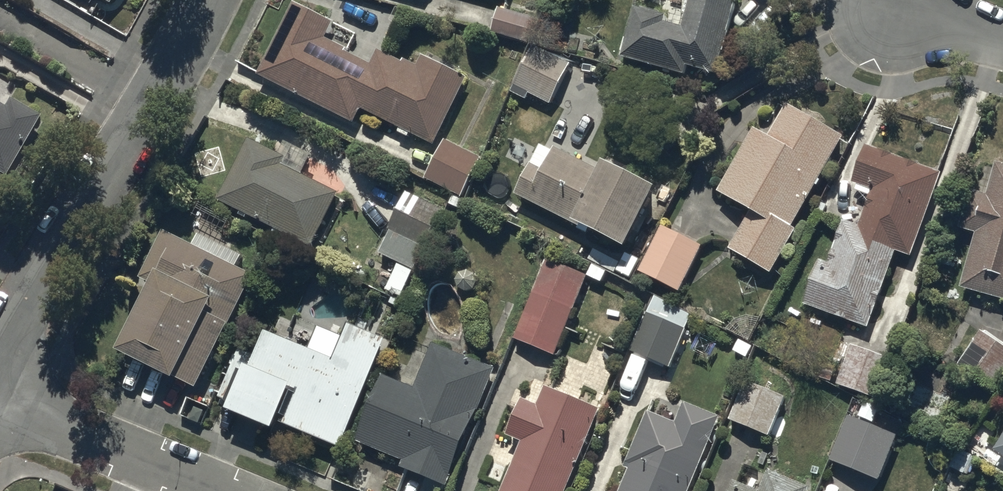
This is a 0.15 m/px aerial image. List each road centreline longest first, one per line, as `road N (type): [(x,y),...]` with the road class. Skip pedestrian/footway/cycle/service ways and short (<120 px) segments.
road 1 (residential): [(205,0),(168,89),(0,367)]
road 2 (residential): [(0,407),(206,490)]

